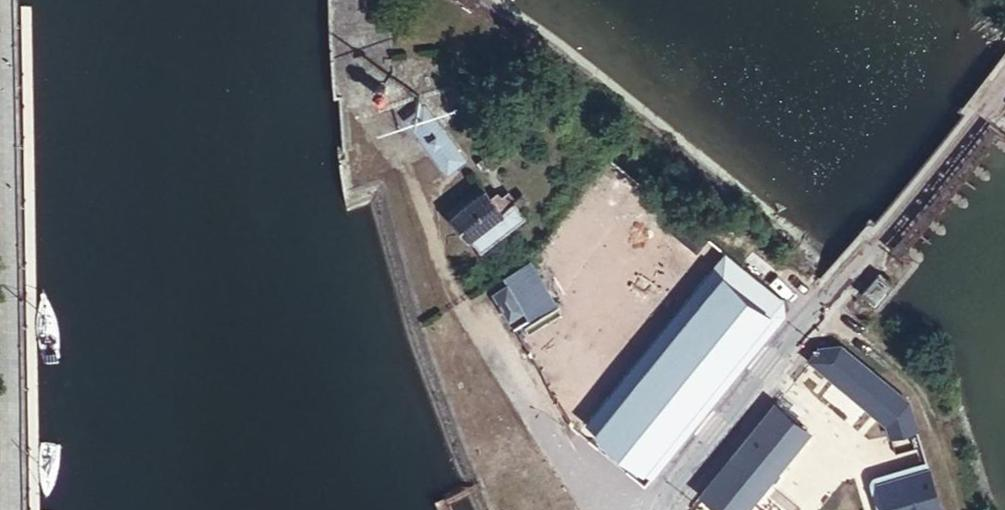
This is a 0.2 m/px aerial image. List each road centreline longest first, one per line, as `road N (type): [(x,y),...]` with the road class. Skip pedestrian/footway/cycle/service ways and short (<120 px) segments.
road 1 (unclassified): [(1004,85),(660,509)]
road 2 (track): [(820,311),(908,373),(923,395),(961,509)]

